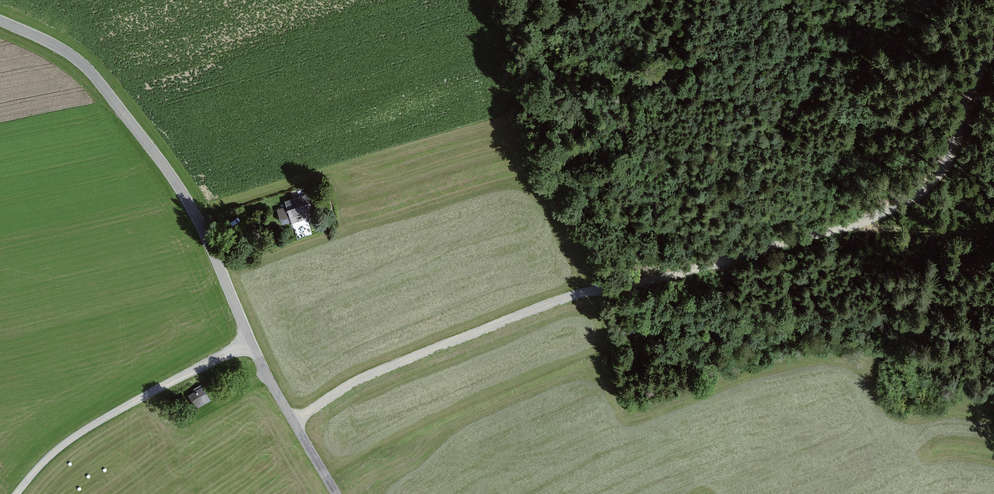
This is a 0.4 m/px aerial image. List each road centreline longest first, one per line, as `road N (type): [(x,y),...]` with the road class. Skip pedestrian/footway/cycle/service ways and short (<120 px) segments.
road 1 (track): [(295,422),(388,364),(557,299),(683,275),(856,226),(925,190),(942,174),(973,79),(993,42)]
road 2 (unclassified): [(337,493),(265,371),(198,215),(140,134),(83,62),(0,20)]
road 3 (track): [(18,493),(83,431),(250,341)]
road 4 (track): [(856,226),(993,226)]

